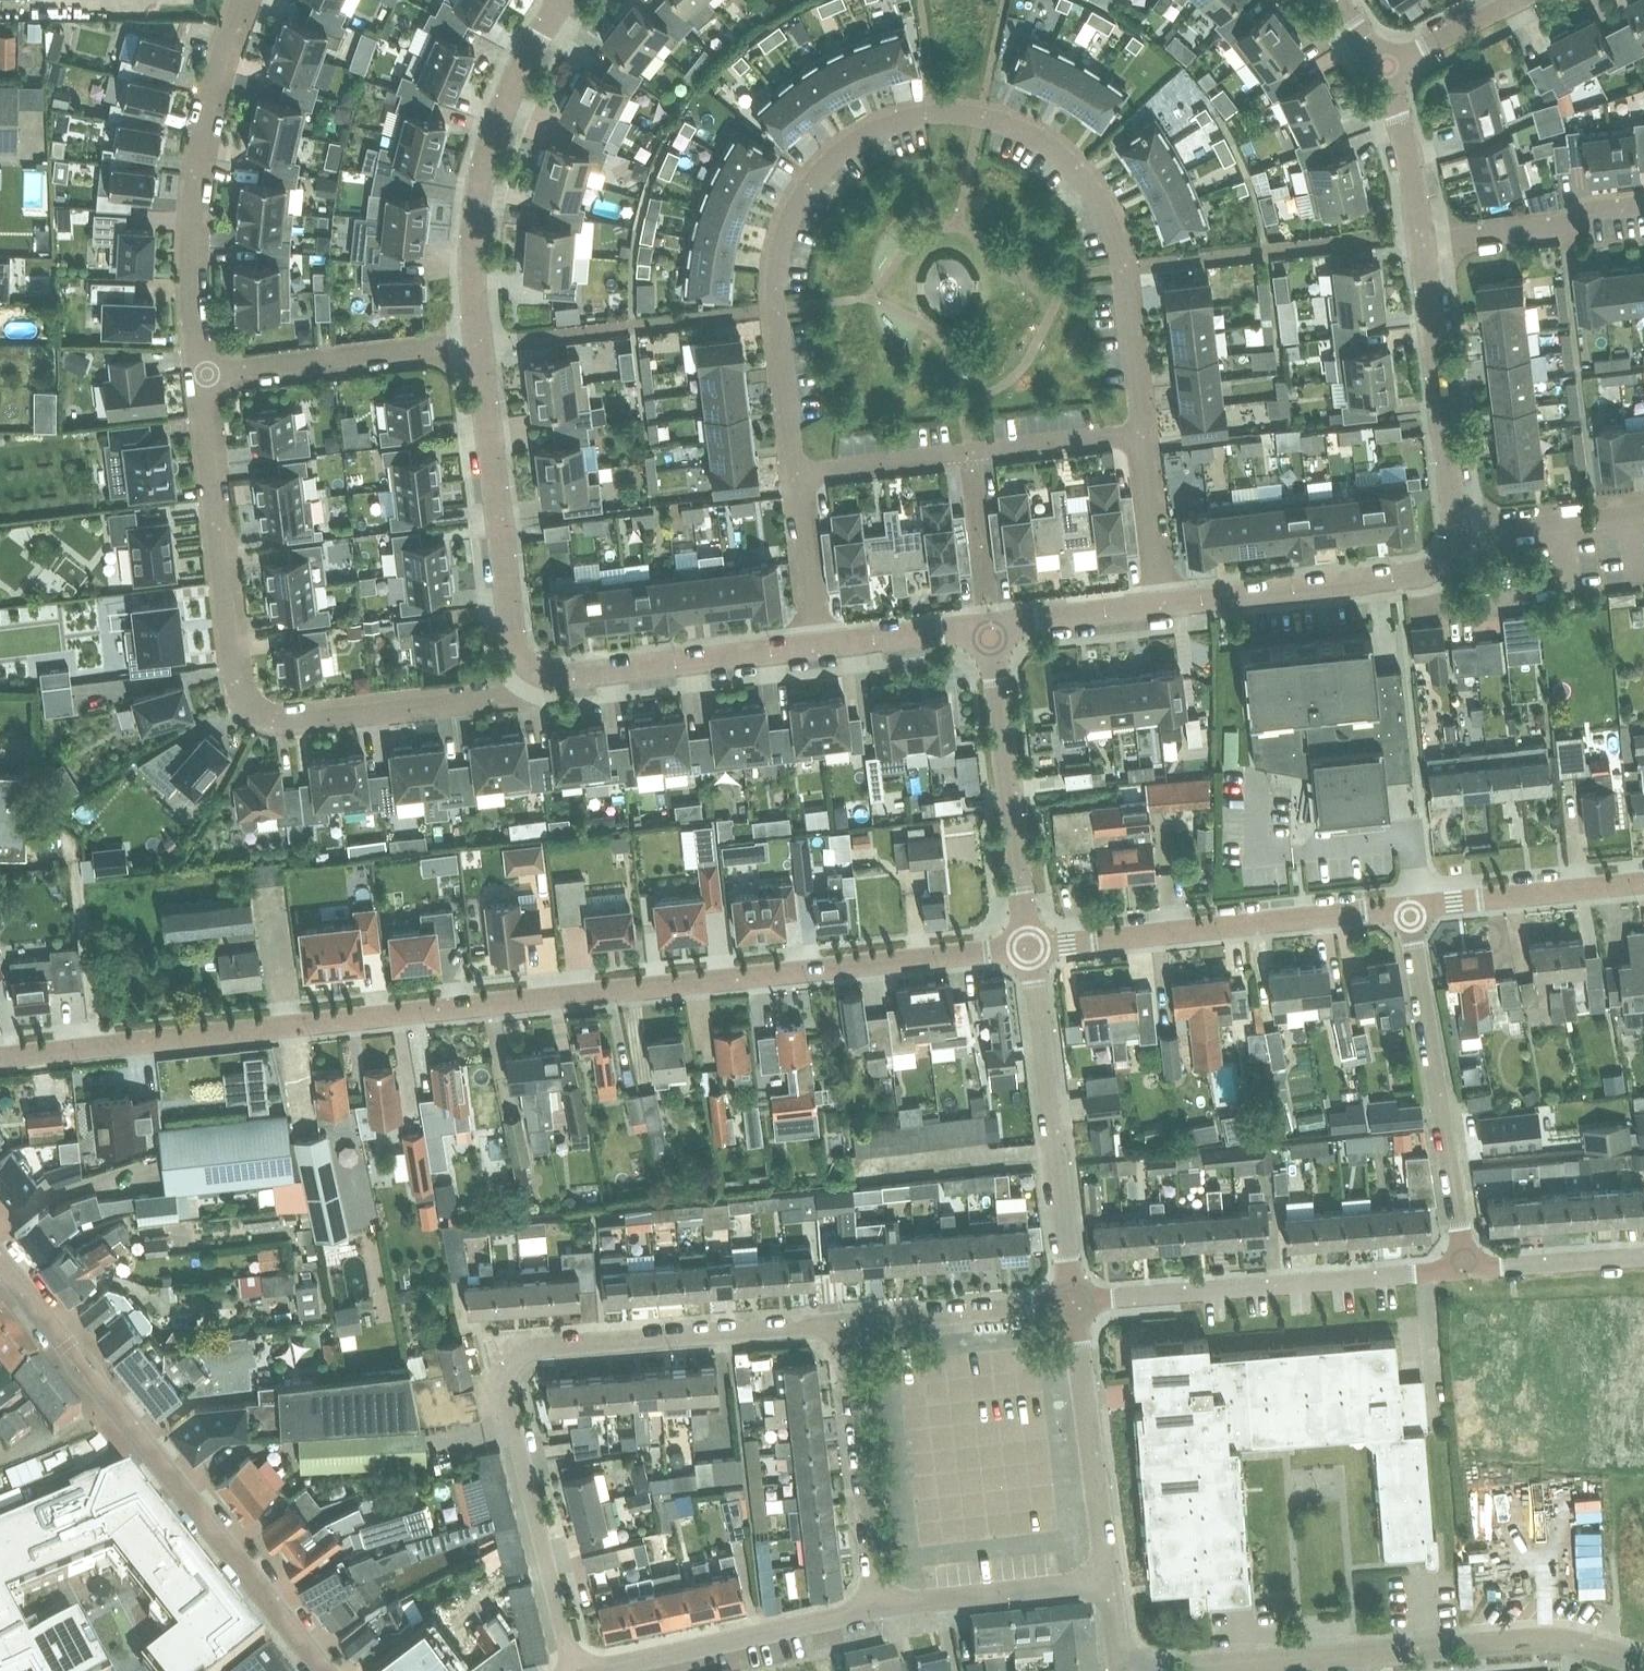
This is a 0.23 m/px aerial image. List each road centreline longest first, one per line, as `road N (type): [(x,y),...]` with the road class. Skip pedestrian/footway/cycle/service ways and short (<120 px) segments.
road 1 (tertiary): [(0,1057),(1030,947)]
road 2 (residential): [(1145,434),(1135,271),(1128,238),(1091,178),(1027,133),(931,110),(874,130),(830,160),(799,197),(777,250),(775,310),(796,477)]
road 3 (residential): [(575,1670),(504,1386),(512,1359),(536,1345),(829,1323)]
road 4 (residential): [(196,376),(231,686),(255,713),(286,724),(495,699),(529,667)]
road 5 (residential): [(326,1670),(0,1262)]
road 6 (residential): [(1074,1304),(1467,1269)]
road 7 (residential): [(248,0),(225,58),(187,248),(196,376)]
road 8 (tertiary): [(1030,947),(1409,908)]
road 9 (residential): [(1643,1670),(1561,1644),(1281,1670)]
road 10 (residential): [(1467,1269),(1409,908)]
road 11 (residential): [(565,0),(523,70),(489,155),(476,240),(480,344)]
road 12 (residential): [(1074,1304),(1030,947)]
road 13 (residential): [(796,477),(1145,434)]
road 14 (residential): [(480,344),(514,643),(529,667)]
road 15 (residential): [(1030,947),(990,625)]
road 16 (residential): [(1163,603),(1428,573),(1449,557),(1458,536)]
road 17 (residential): [(1458,536),(1425,245)]
road 18 (residential): [(829,1323),(861,1613)]
road 19 (residential): [(529,667),(550,676),(814,645)]
road 20 (residential): [(480,344),(196,376)]
road 21 (residential): [(1111,1584),(1074,1304)]
road 22 (residential): [(597,1670),(861,1613)]
road 23 (residential): [(861,1613),(1111,1584)]
road 24 (residential): [(1074,1304),(829,1323)]
road 25 (tertiary): [(1409,908),(1643,885)]
road 26 (residential): [(1425,245),(1643,212)]
road 27 (residential): [(1643,515),(1458,536)]
road 28 (residential): [(1425,245),(1412,149),(1383,68)]
road 29 (residential): [(814,645),(990,625)]
road 30 (residential): [(1467,1269),(1643,1256)]
road 31 (residential): [(990,625),(1163,603)]
road 32 (residential): [(1163,603),(1145,434)]
road 33 (residential): [(796,477),(814,645)]
road 34 (residential): [(1383,68),(1518,0)]

